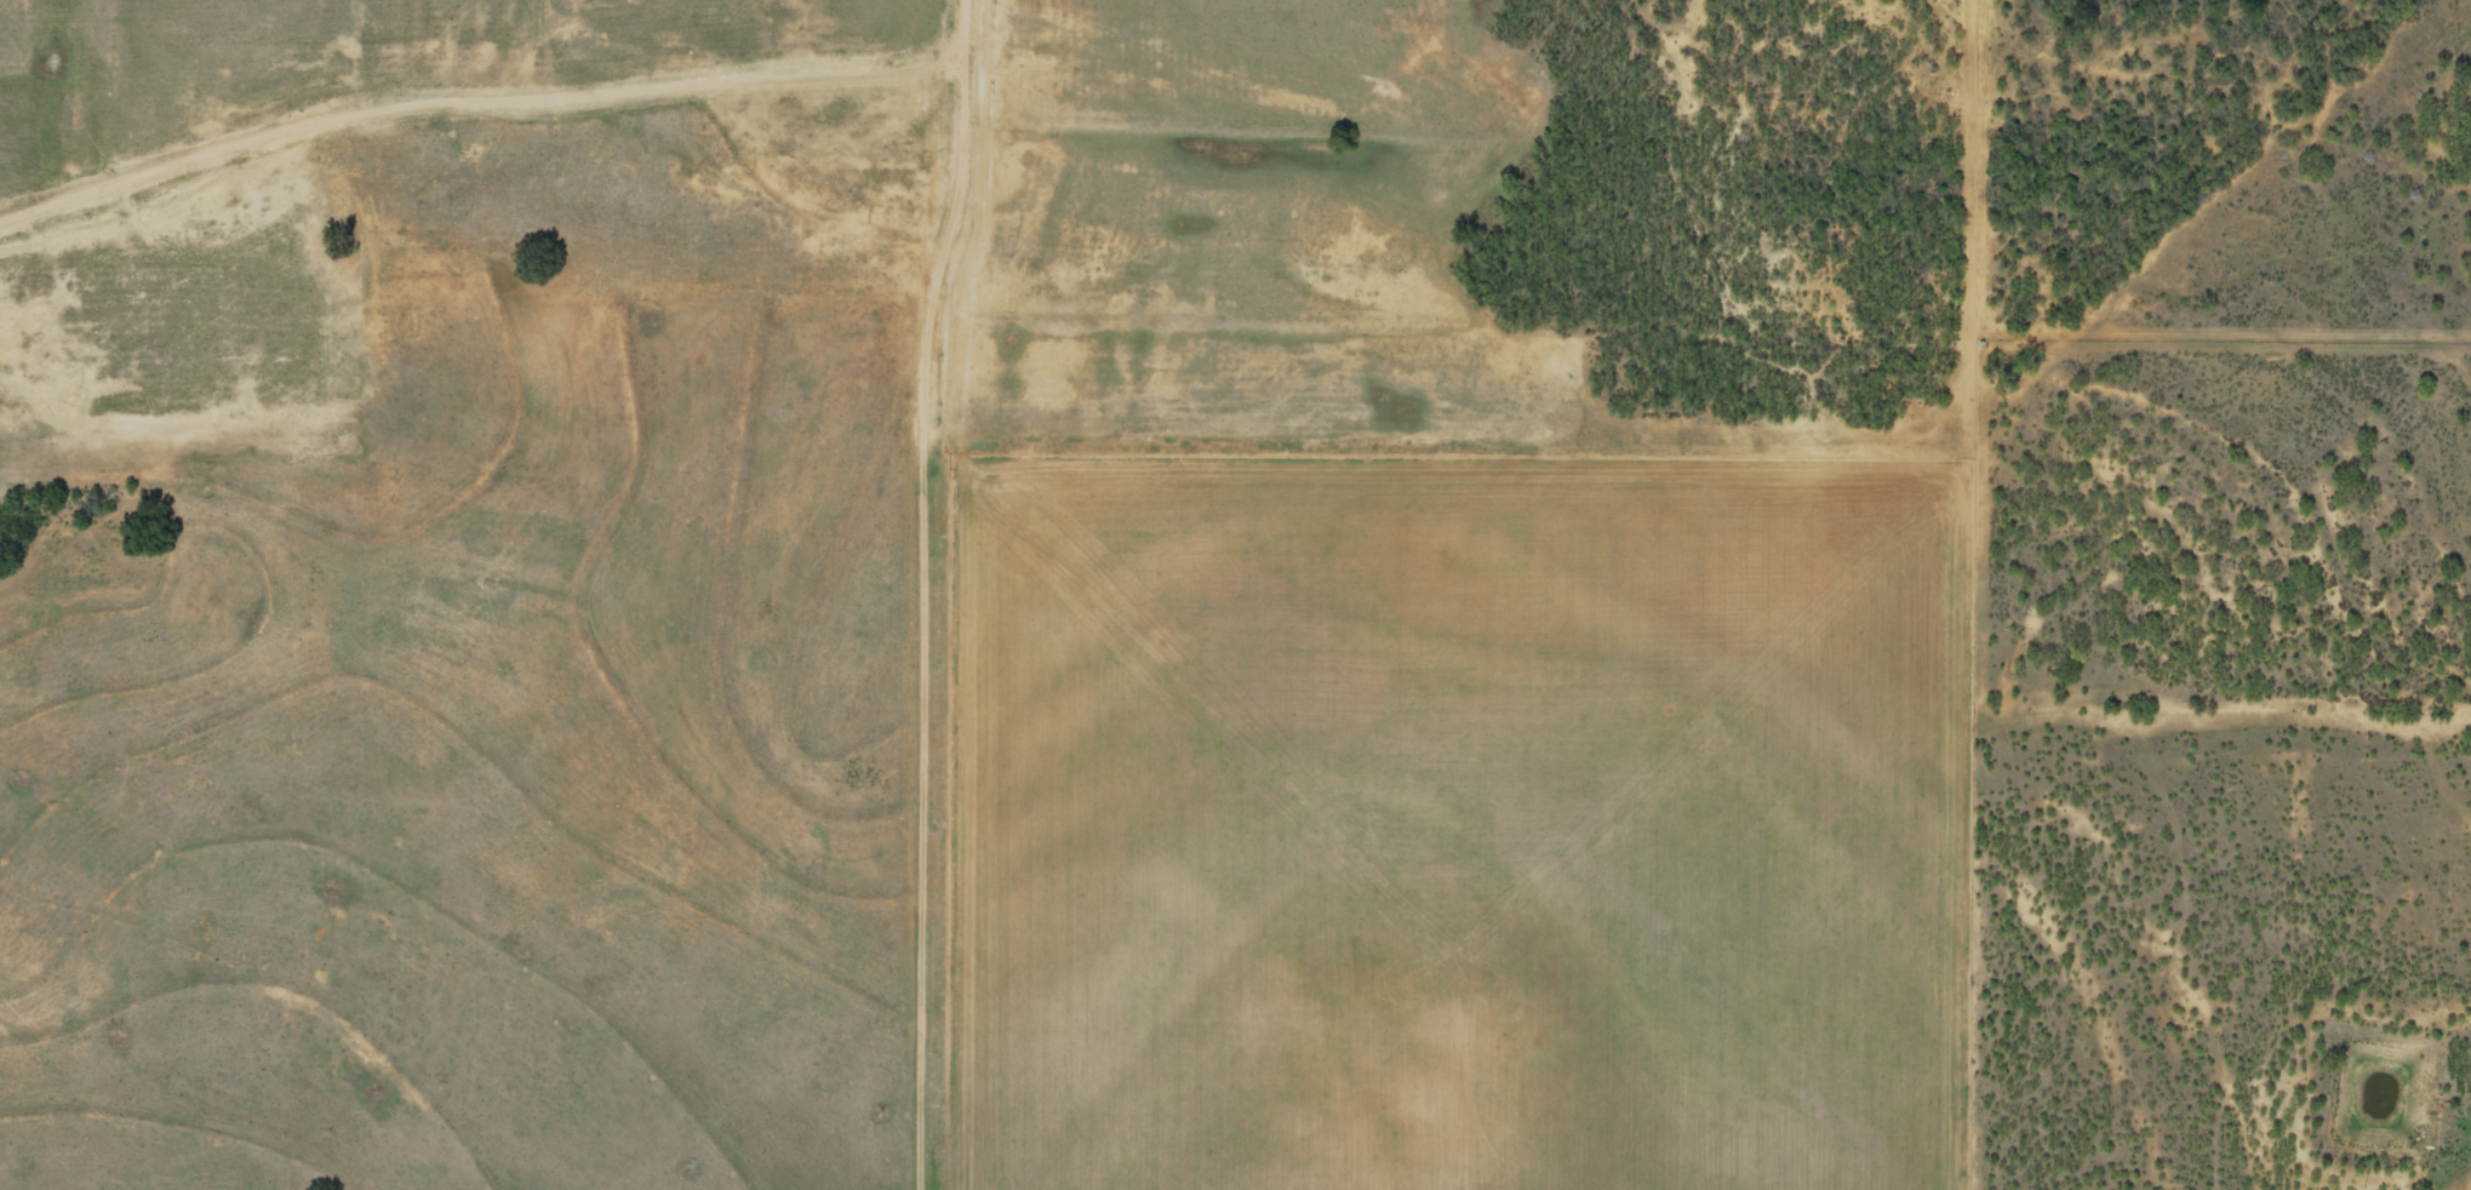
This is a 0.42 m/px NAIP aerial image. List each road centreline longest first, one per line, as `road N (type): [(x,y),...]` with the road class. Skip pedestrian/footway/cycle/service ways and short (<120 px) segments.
road 1 (residential): [(0,288),(177,269),(382,122),(780,142),(993,93)]

